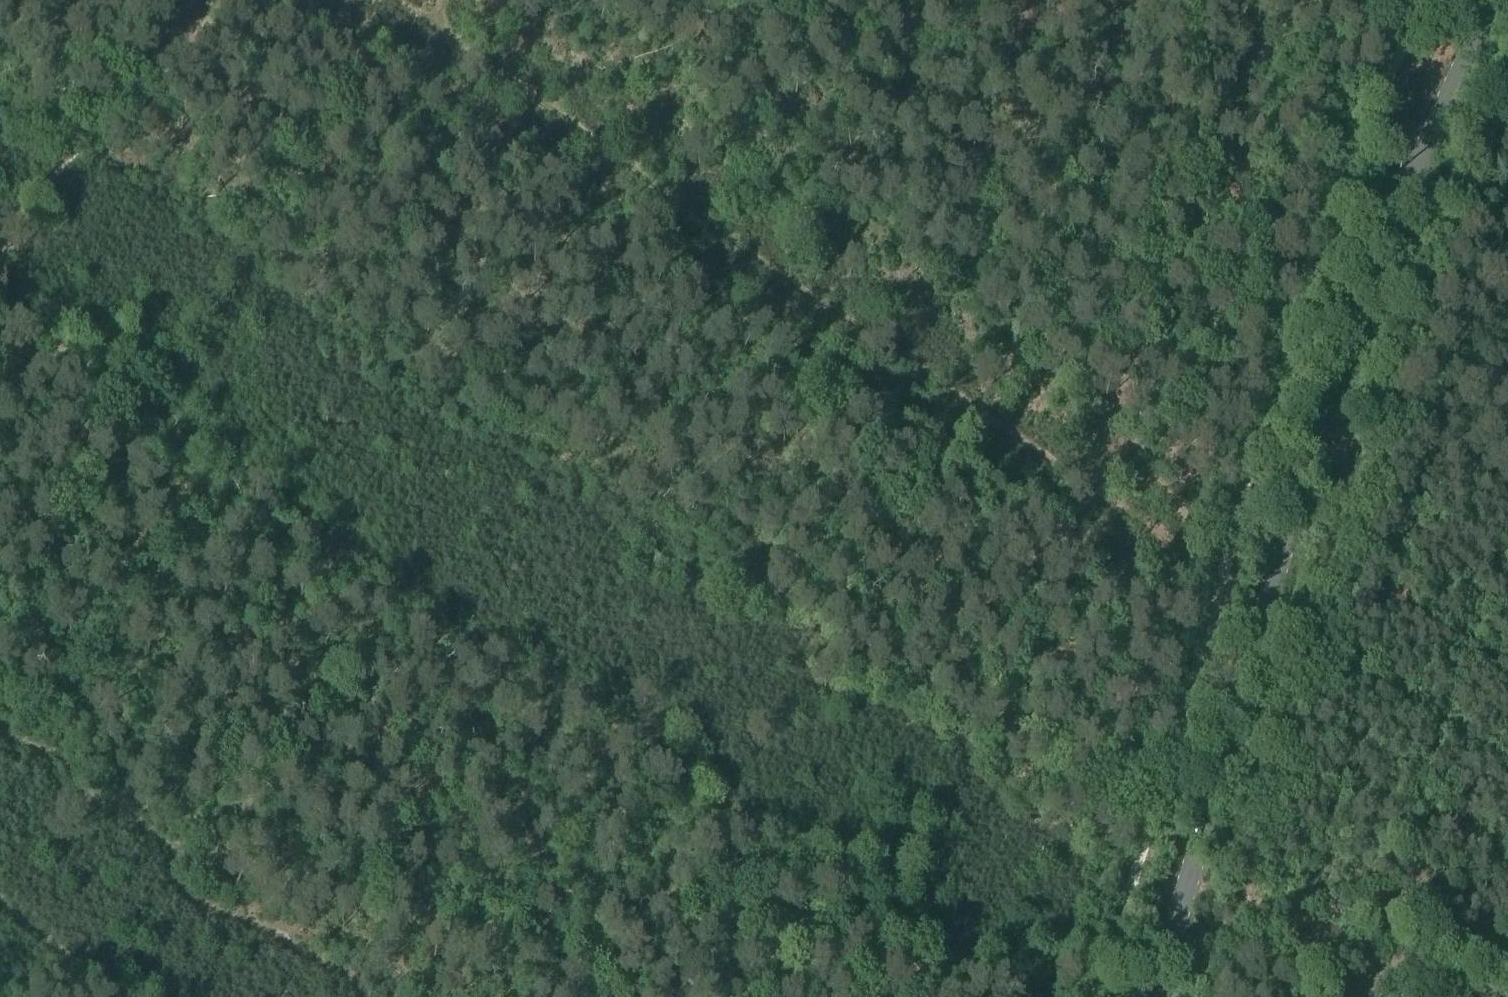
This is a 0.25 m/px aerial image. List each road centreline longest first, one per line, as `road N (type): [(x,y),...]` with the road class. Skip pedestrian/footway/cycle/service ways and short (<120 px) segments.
road 1 (tertiary): [(1147,996),(1352,345),(1435,119),(1494,0)]
road 2 (track): [(0,912),(109,996)]

